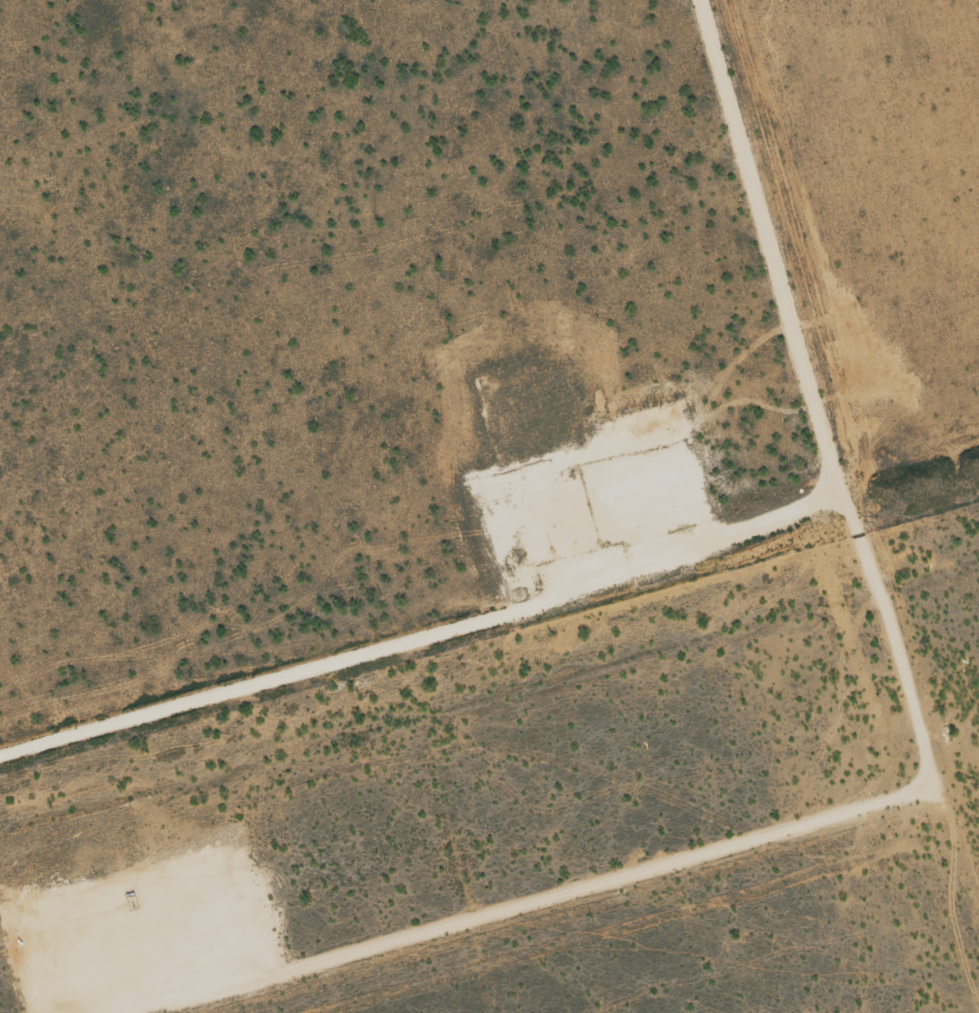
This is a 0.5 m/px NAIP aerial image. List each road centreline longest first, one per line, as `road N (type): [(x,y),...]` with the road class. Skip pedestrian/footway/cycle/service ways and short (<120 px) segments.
road 1 (residential): [(140,1012),(273,975)]

